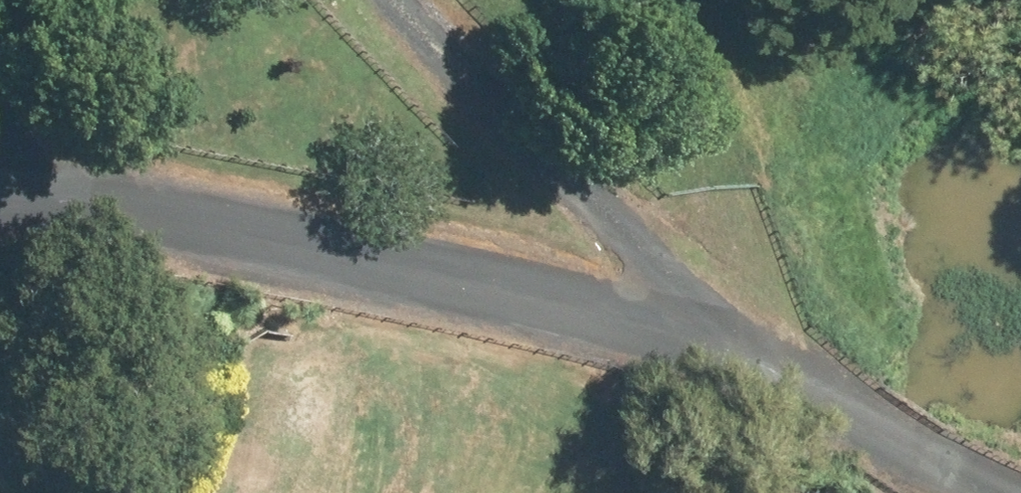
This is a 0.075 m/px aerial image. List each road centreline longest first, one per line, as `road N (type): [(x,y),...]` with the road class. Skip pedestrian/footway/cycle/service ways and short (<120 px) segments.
road 1 (track): [(980,492),(799,406),(578,344),(0,256)]
road 2 (track): [(799,406),(450,138),(348,0)]

